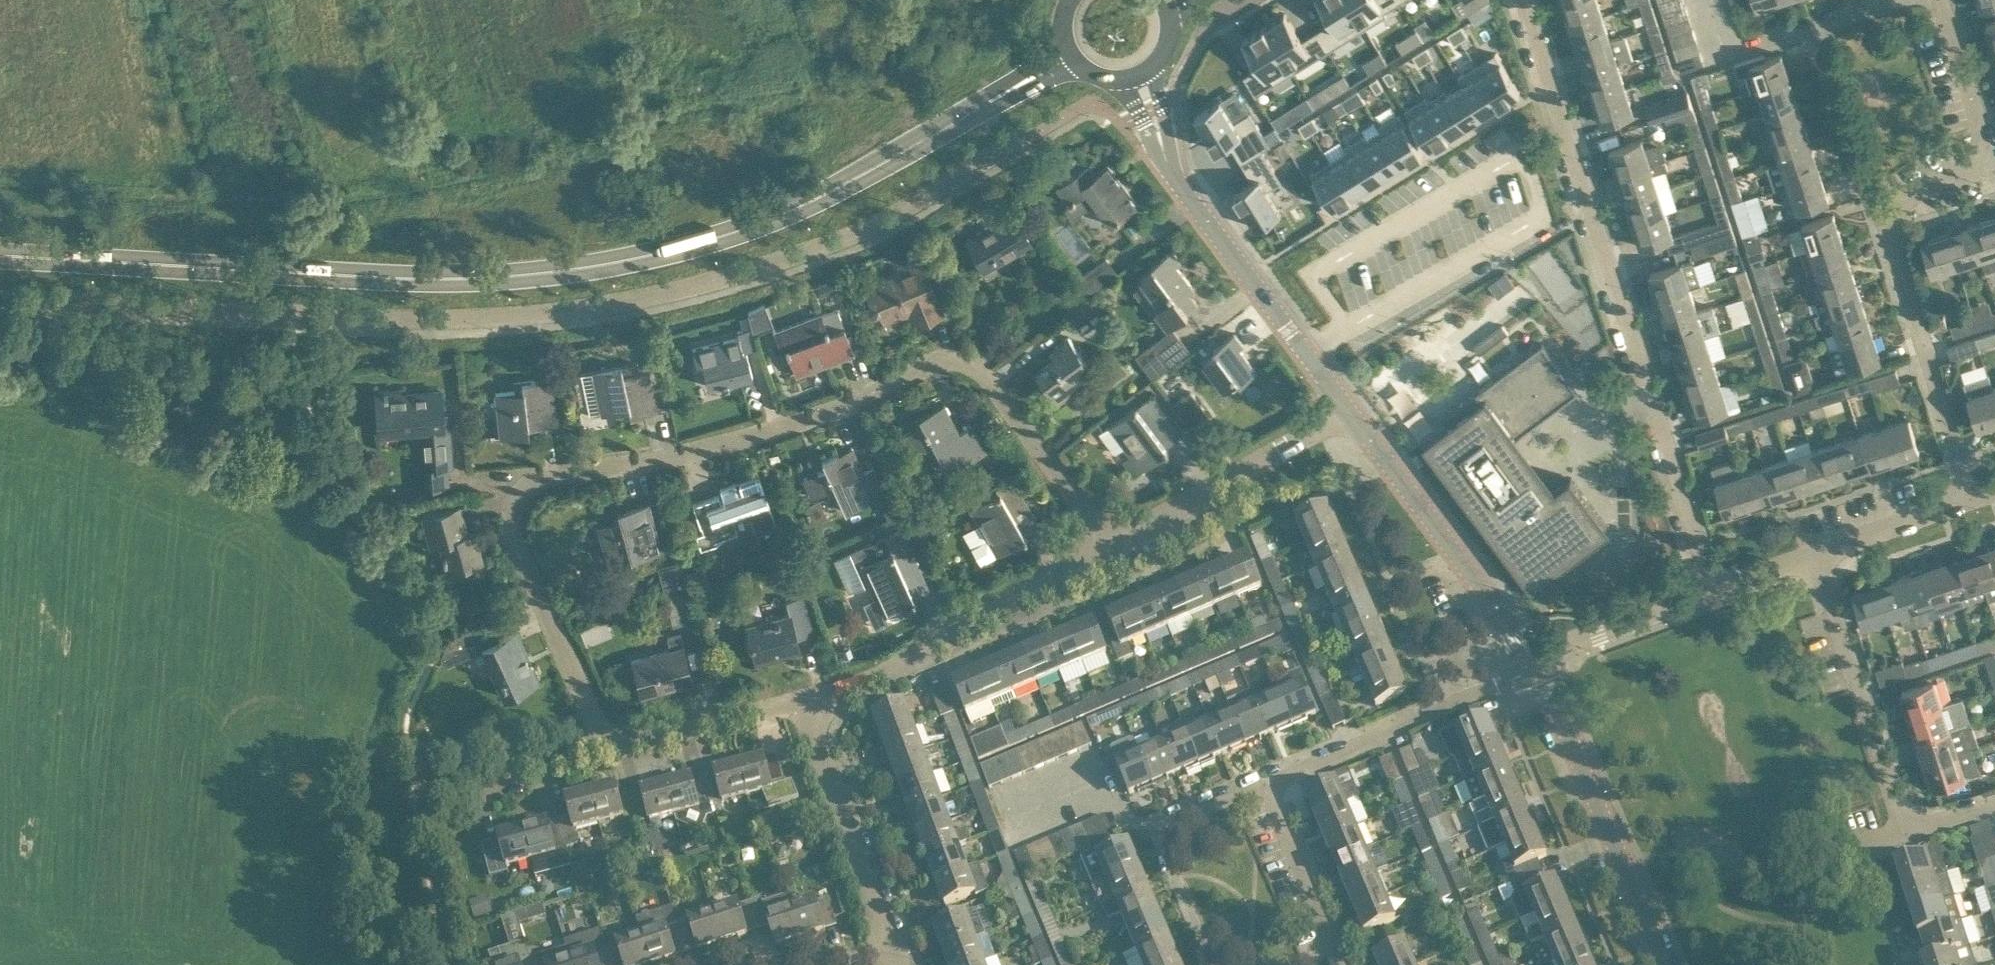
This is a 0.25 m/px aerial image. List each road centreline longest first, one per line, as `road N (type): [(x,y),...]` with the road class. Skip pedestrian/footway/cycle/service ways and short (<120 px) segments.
road 1 (tertiary): [(0,253),(447,277),(596,264),(708,239),(791,209),(1012,88)]
road 2 (residential): [(0,294),(411,317),(616,301),(725,276),(864,229),(1012,143)]
road 3 (residential): [(609,750),(511,529),(521,492),(545,476),(671,457),(752,435),(949,359),(992,383),(1110,546)]
road 4 (residential): [(1524,0),(1715,590)]
road 5 (residential): [(1342,964),(1277,814),(1280,784),(1540,666)]
road 6 (residential): [(818,720),(830,705),(1110,546)]
road 7 (residential): [(1666,964),(1540,666)]
road 8 (residential): [(1535,654),(1348,409)]
road 9 (residential): [(1348,409),(1168,159)]
road 10 (residential): [(1884,222),(1859,173),(1811,25),(1891,0)]
road 11 (residential): [(1903,832),(1816,554)]
road 12 (residential): [(1974,497),(1884,222)]
road 13 (residential): [(1110,546),(1348,409)]
road 14 (residential): [(1884,222),(1969,156),(1980,135),(1940,0)]
road 15 (residential): [(895,954),(817,747),(818,720)]
road 16 (residential): [(609,750),(775,705),(818,720)]
road 17 (residential): [(1535,654),(1715,590)]
road 18 (residential): [(1816,554),(1974,497)]
road 19 (residential): [(467,787),(609,750)]

